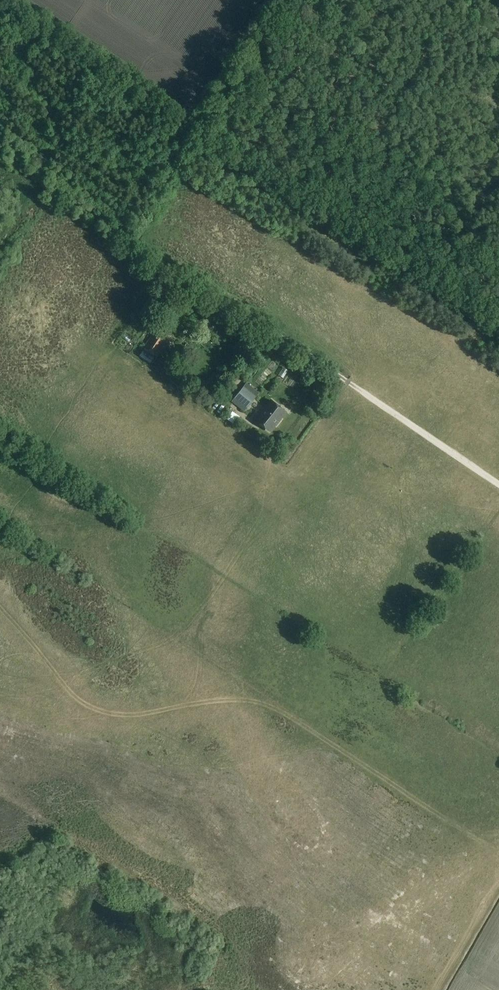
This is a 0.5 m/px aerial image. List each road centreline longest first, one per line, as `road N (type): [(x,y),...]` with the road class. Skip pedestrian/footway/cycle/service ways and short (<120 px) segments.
road 1 (track): [(0,609),(74,695),(130,718),(242,699),(498,857)]
road 2 (track): [(41,184),(498,485)]
road 3 (track): [(498,878),(435,989)]

